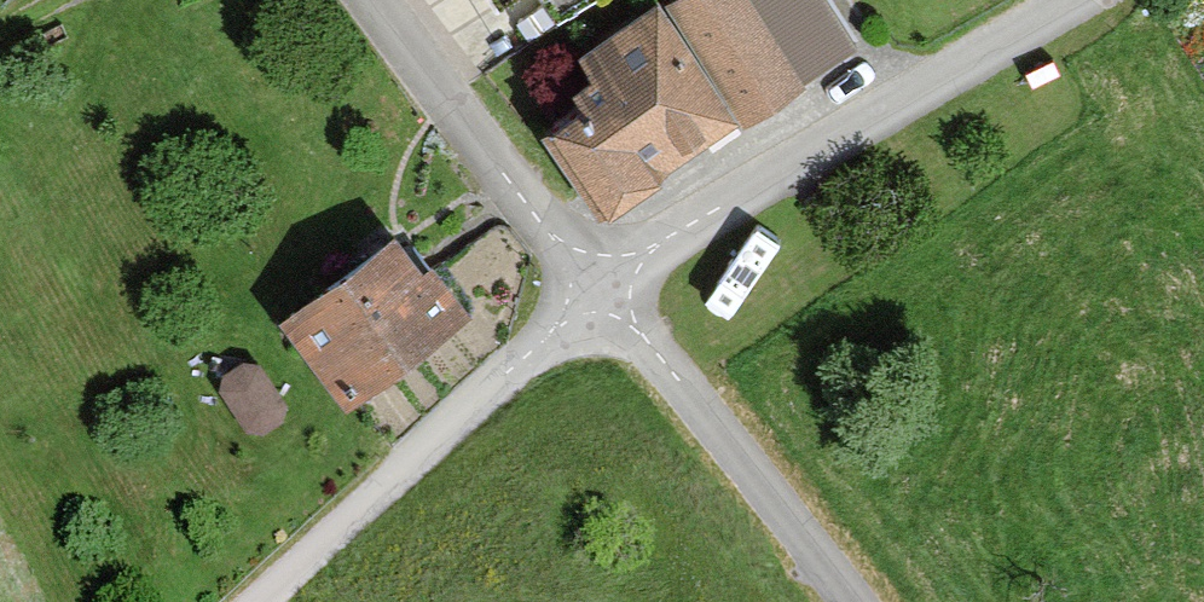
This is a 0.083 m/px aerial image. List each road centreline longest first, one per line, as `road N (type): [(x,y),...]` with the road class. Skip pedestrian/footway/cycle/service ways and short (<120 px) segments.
road 1 (residential): [(594,284),(1069,0)]
road 2 (residential): [(594,284),(254,601)]
road 3 (residential): [(845,601),(594,284)]
road 4 (residential): [(594,284),(375,0)]

